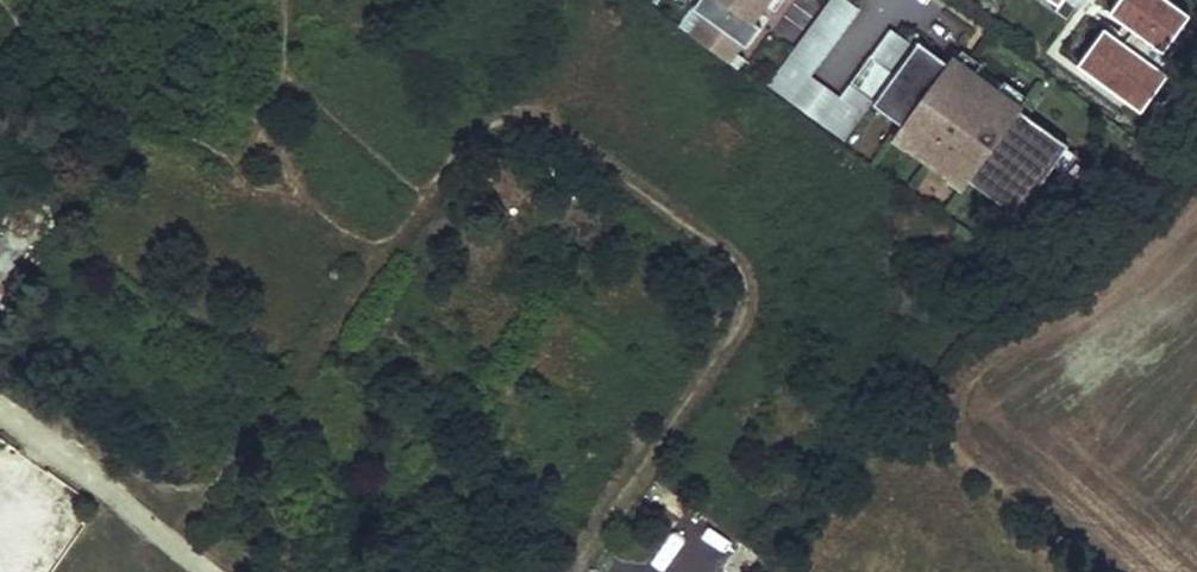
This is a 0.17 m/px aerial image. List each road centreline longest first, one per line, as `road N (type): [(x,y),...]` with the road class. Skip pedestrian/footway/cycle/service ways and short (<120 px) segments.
road 1 (track): [(158,532),(239,464),(472,132),(501,118),(556,120),(741,261),(752,290),(745,324),(560,571)]

